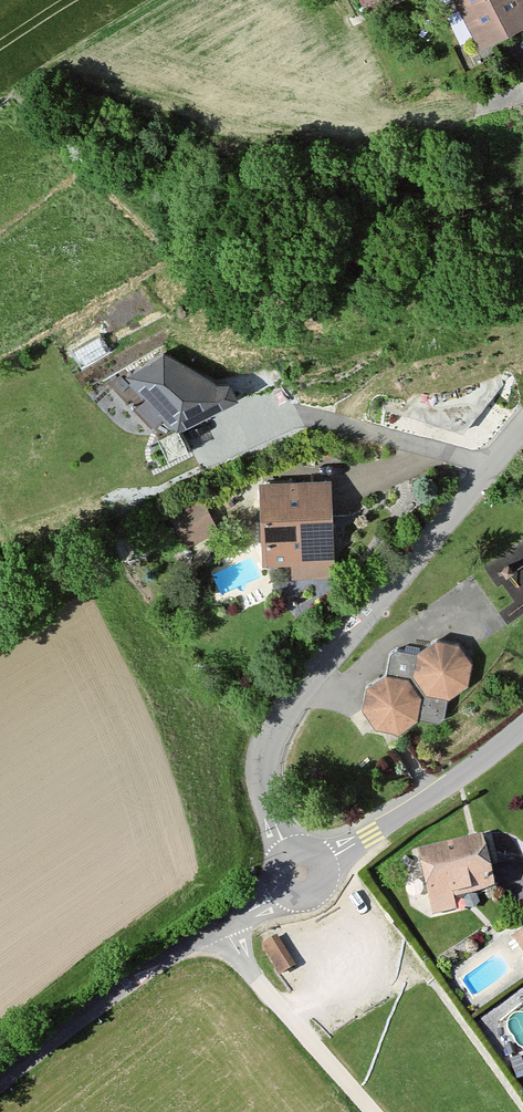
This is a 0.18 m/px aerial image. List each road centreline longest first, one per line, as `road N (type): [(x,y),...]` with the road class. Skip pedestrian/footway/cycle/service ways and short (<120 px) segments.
road 1 (residential): [(302,877),(268,797),(271,727),(522,428)]
road 2 (unclassified): [(220,928),(147,970),(0,1086)]
road 3 (residential): [(522,728),(302,877)]
road 4 (residential): [(375,1111),(220,928)]

